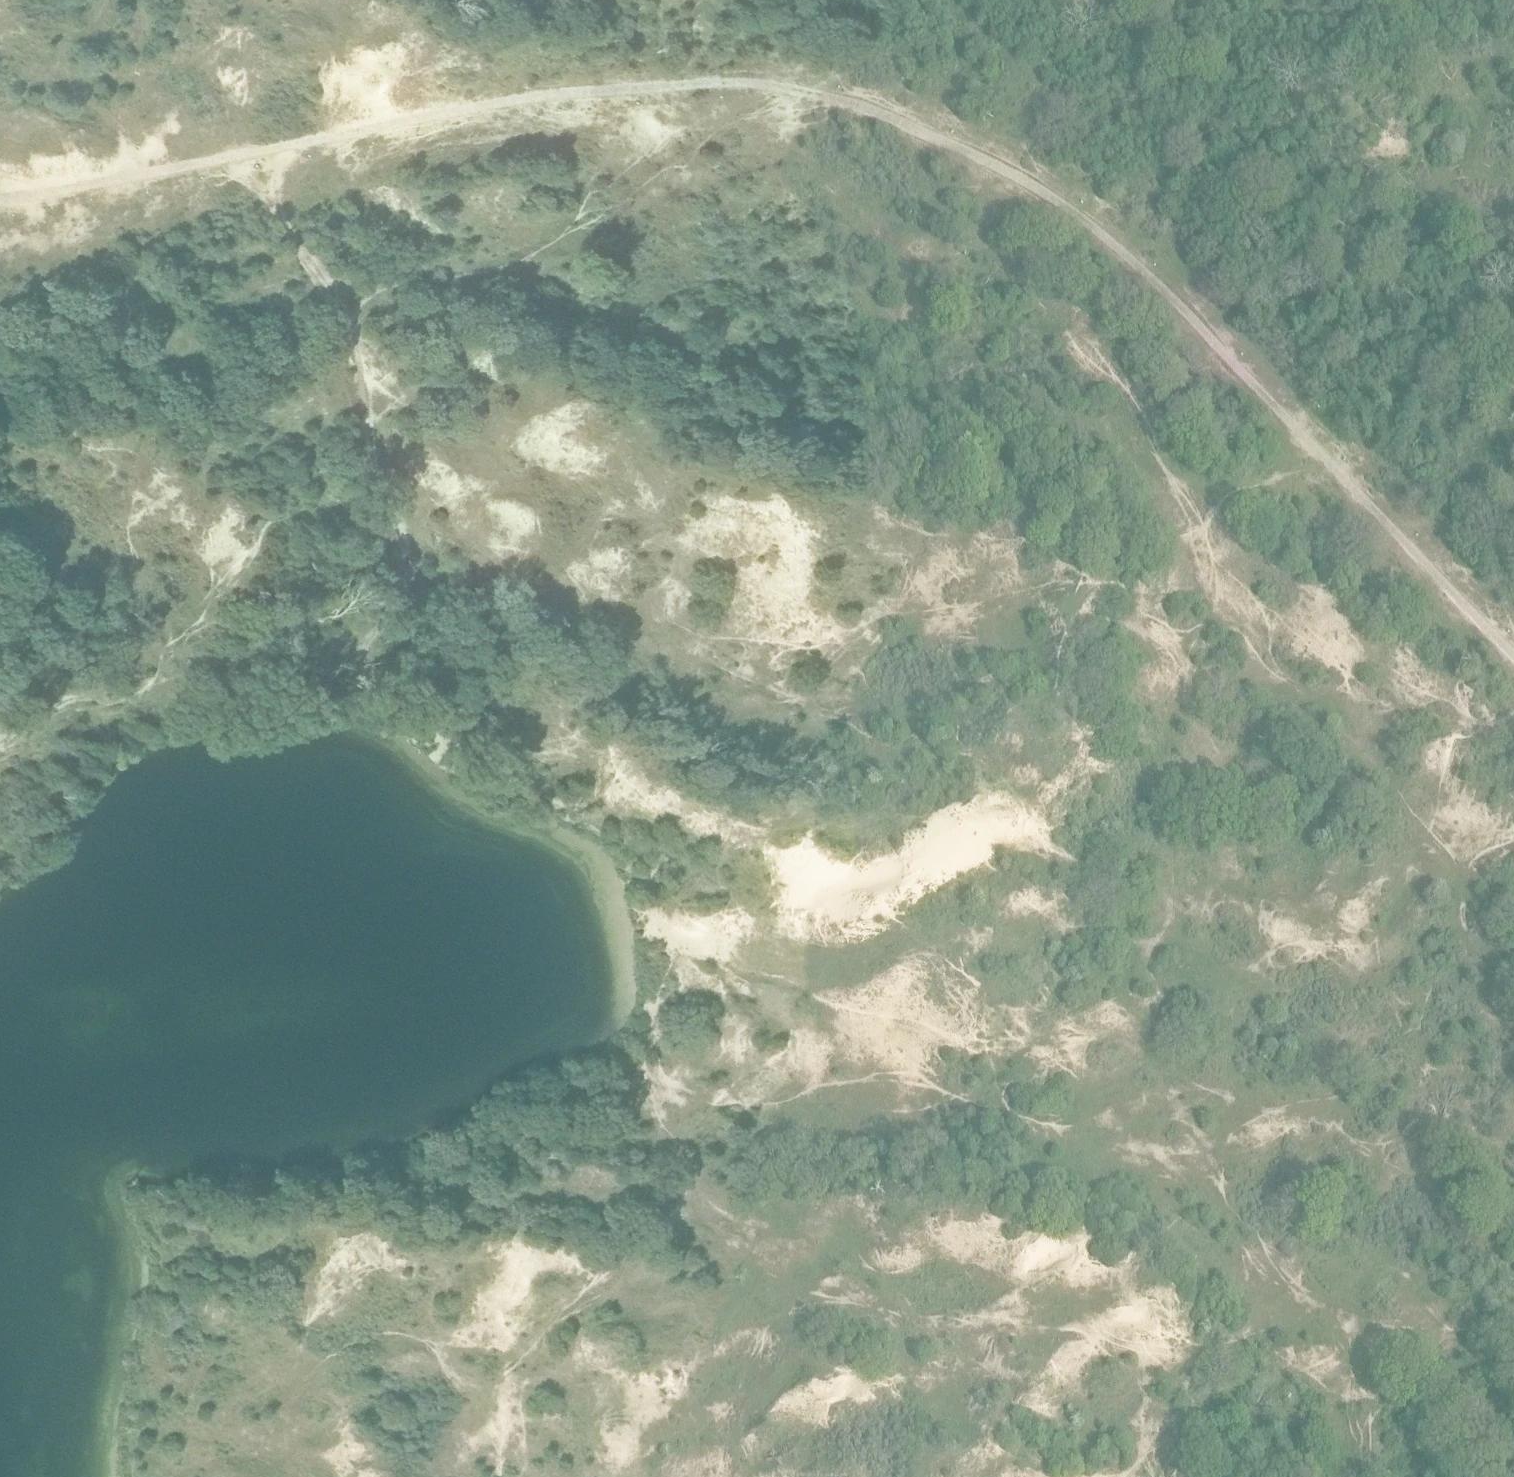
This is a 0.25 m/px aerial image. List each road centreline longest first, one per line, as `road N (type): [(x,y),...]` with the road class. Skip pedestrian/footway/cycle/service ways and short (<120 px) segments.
road 1 (track): [(0,202),(16,207),(705,72),(891,83),(1107,234),(1513,657)]
road 2 (track): [(129,184),(106,85),(110,30),(122,0)]

